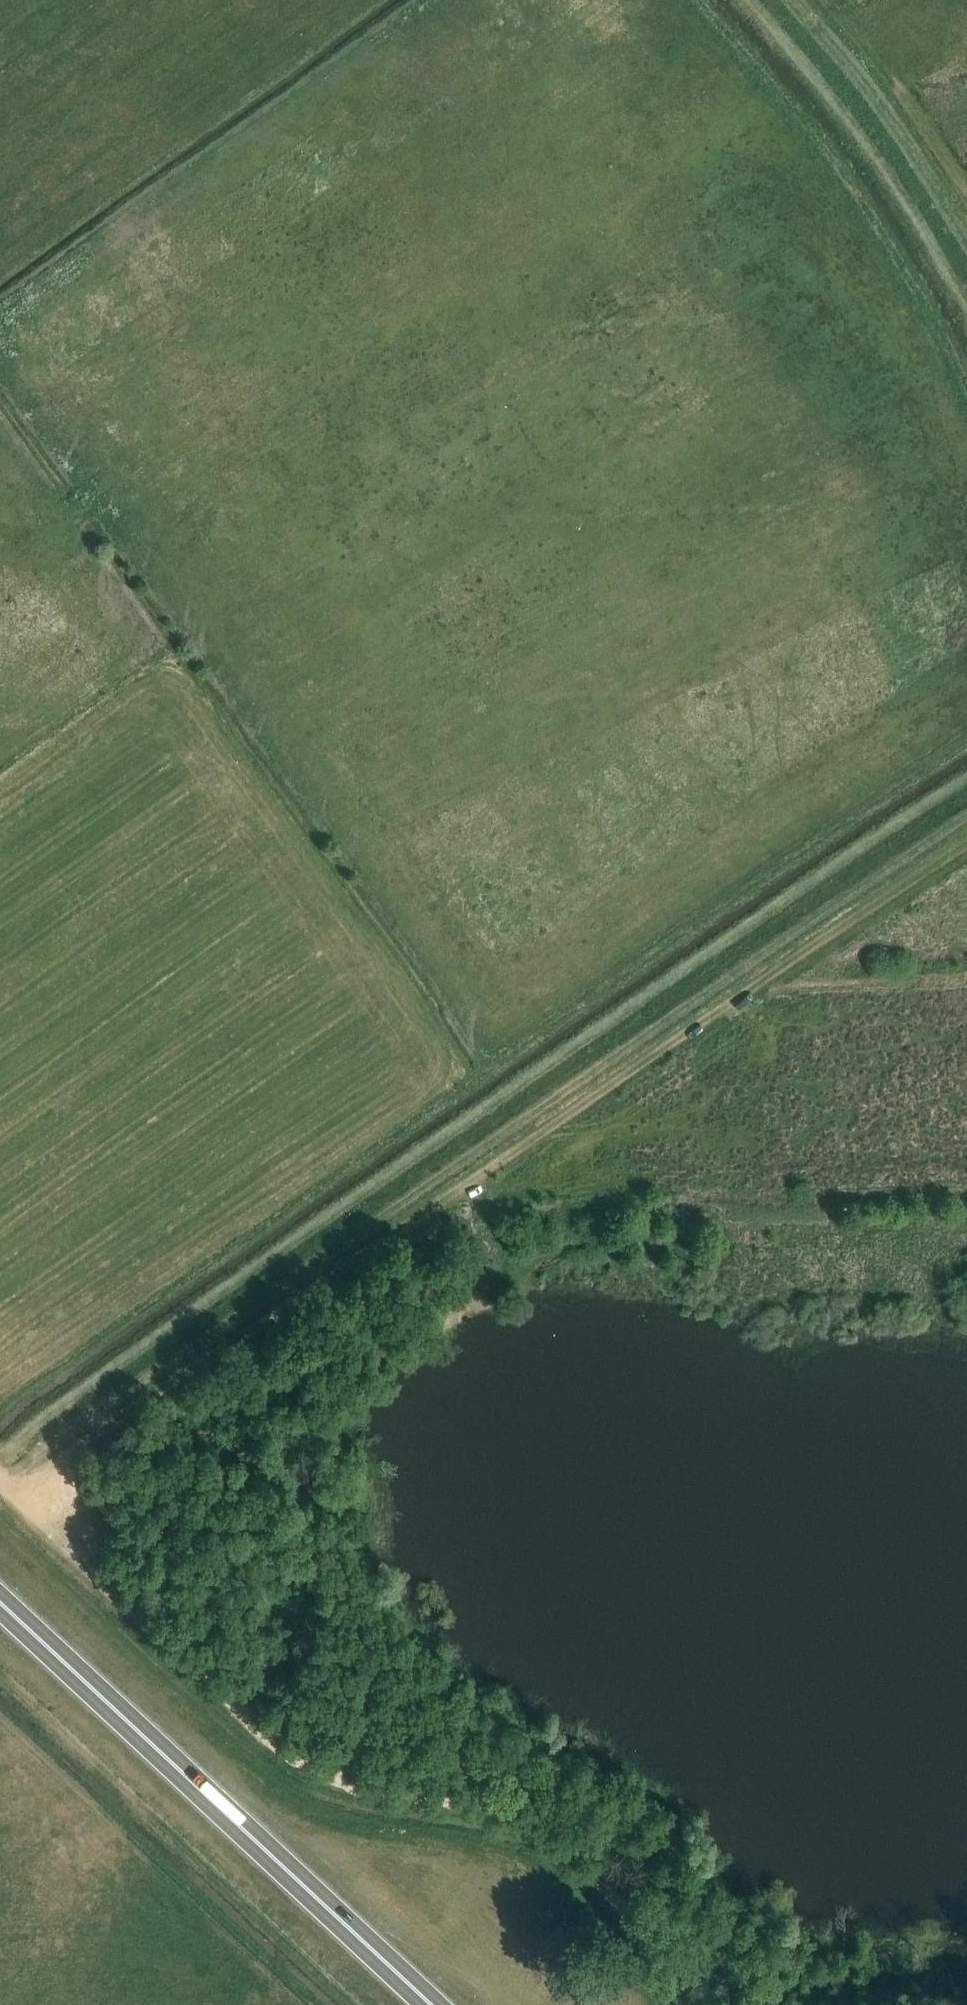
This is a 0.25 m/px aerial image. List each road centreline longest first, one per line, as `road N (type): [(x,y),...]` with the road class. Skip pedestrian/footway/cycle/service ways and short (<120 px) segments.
road 1 (track): [(15,1492),(966,847)]
road 2 (track): [(0,1478),(284,1754),(360,1787),(492,1814),(555,1840),(624,1906),(685,2004)]
road 3 (trunk): [(433,2004),(0,1602)]
road 4 (track): [(966,177),(829,0)]

